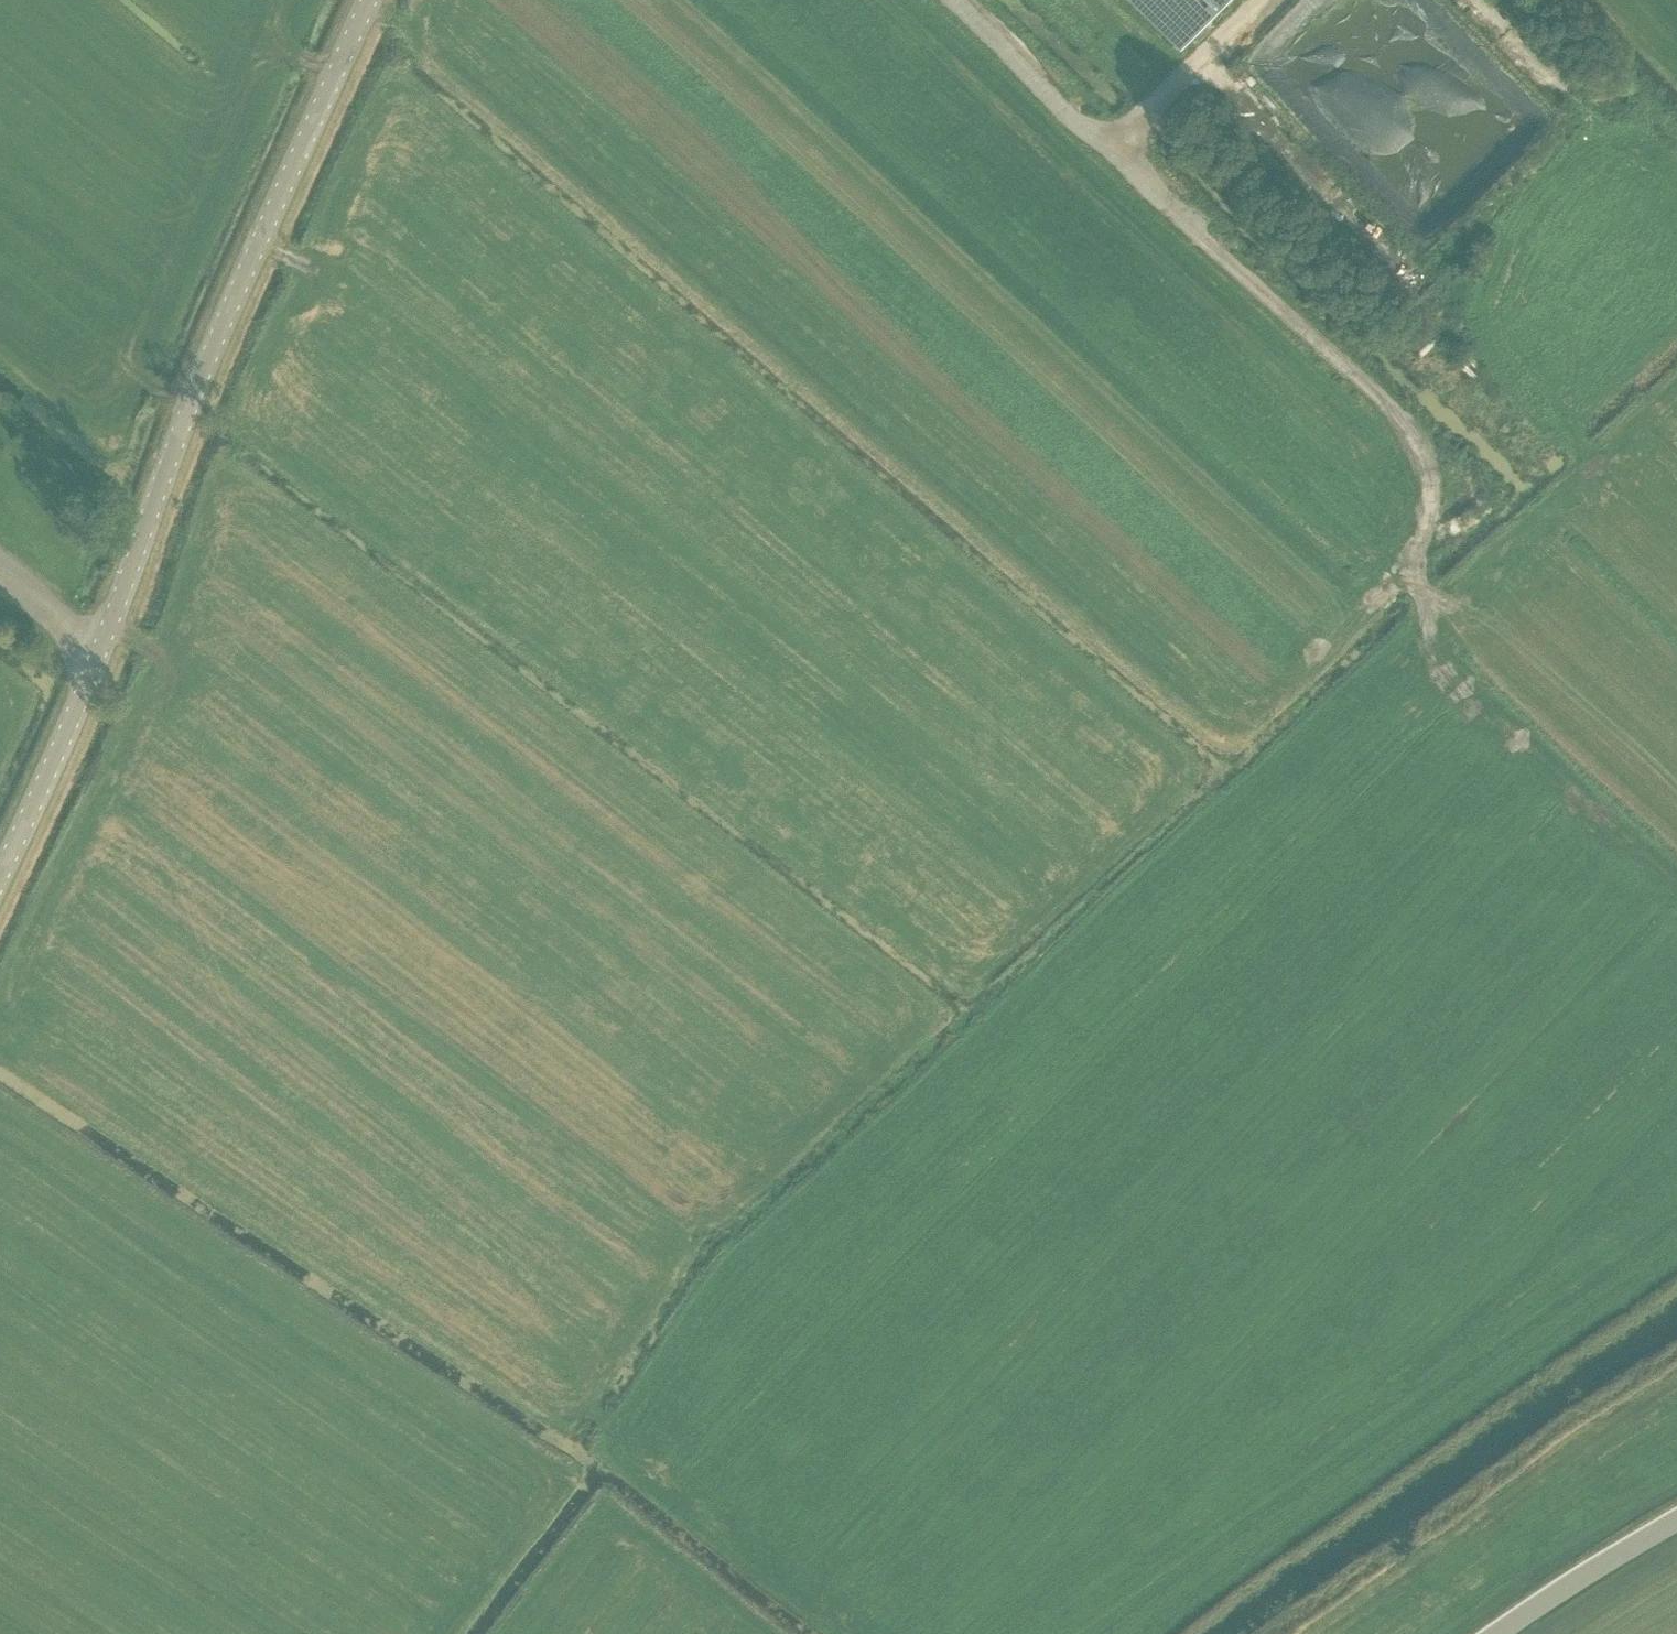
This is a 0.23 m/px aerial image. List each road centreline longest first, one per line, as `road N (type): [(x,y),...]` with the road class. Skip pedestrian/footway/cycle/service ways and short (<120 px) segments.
road 1 (tertiary): [(0,873),(121,595),(218,335),(370,0)]
road 2 (unclassified): [(1676,1520),(1498,1633)]

